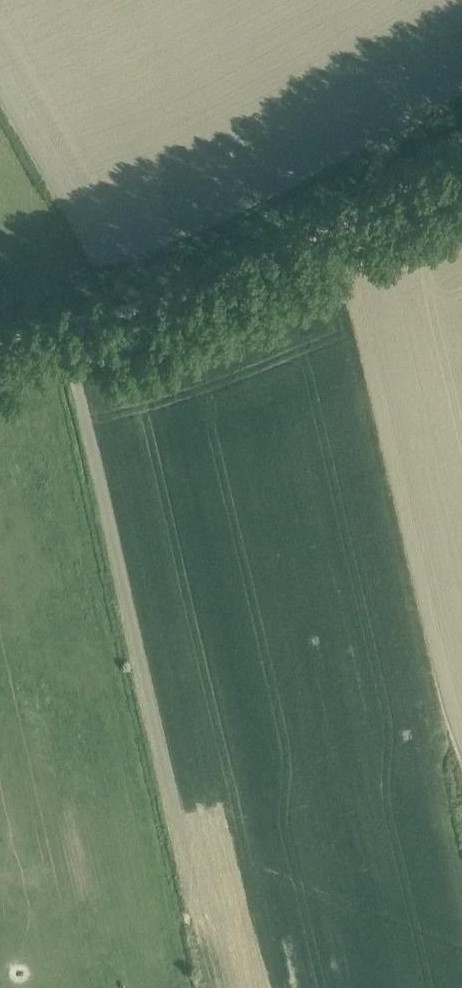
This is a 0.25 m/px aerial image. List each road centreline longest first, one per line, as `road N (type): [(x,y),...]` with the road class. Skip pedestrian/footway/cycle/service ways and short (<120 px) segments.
road 1 (track): [(0,335),(135,306),(239,270),(461,160)]

